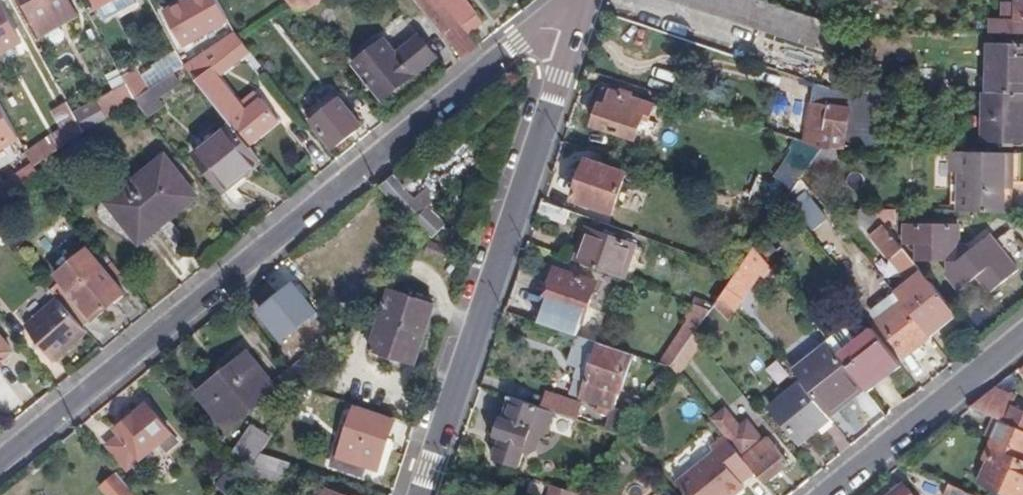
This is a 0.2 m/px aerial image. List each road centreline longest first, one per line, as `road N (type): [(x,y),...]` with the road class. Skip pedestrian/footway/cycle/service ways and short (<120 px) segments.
road 1 (residential): [(0,463),(575,0)]
road 2 (residential): [(581,0),(420,494)]
road 3 (residential): [(829,494),(1022,339)]

